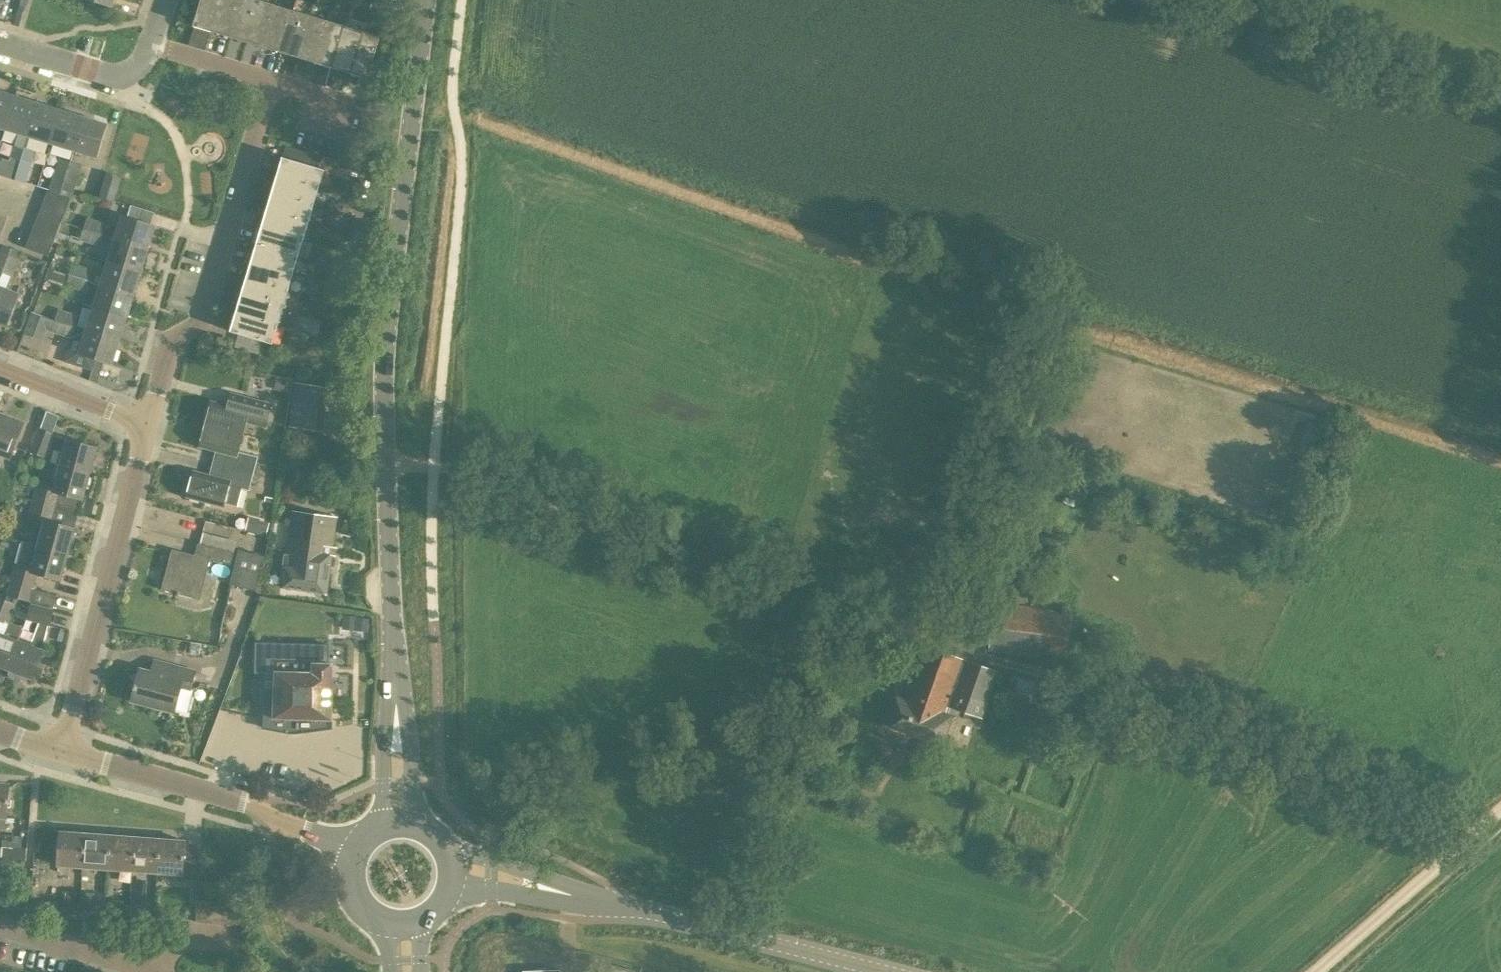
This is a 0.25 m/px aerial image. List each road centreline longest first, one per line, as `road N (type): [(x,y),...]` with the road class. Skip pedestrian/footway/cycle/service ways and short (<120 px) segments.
road 1 (secondary): [(401,820),(385,396),(424,0)]
road 2 (tertiary): [(892,971),(448,868)]
road 3 (residential): [(147,424),(174,337),(202,322),(217,282),(272,79)]
road 4 (residential): [(66,754),(147,424)]
road 5 (tertiary): [(352,844),(245,803),(66,754)]
road 6 (track): [(1316,971),(1500,813)]
road 7 (residential): [(155,971),(0,926)]
road 8 (residential): [(147,424),(0,365)]
road 9 (residential): [(272,79),(151,43)]
road 10 (secondary): [(352,844),(340,869),(350,905),(380,926),(403,927)]

